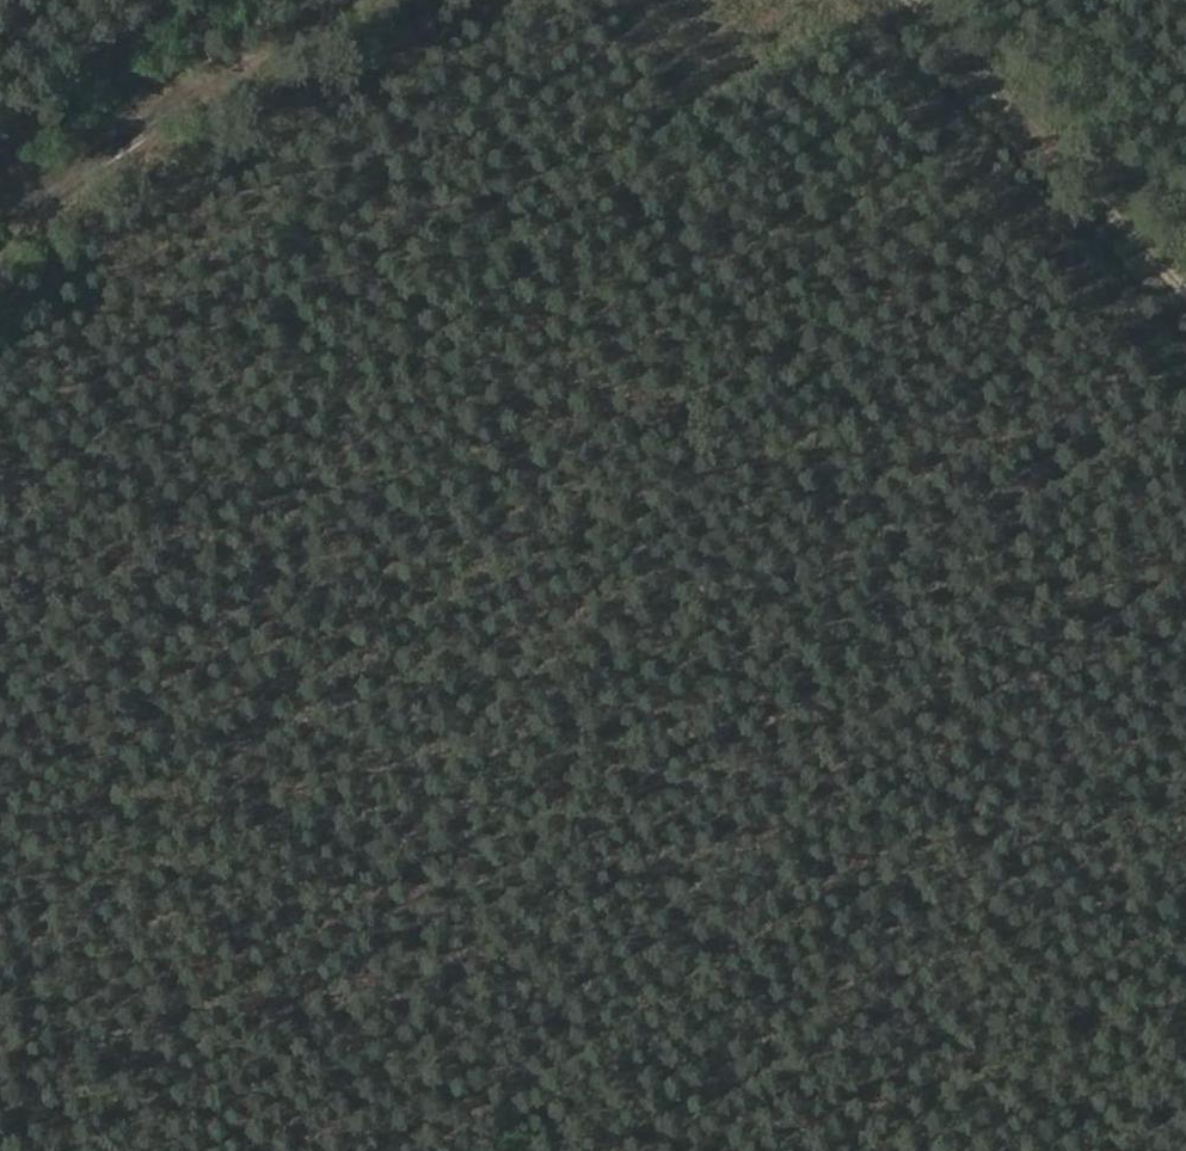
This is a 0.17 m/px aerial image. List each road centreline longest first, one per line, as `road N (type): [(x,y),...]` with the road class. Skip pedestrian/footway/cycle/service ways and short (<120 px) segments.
road 1 (track): [(339,0),(0,226)]
road 2 (track): [(935,0),(1185,269)]

